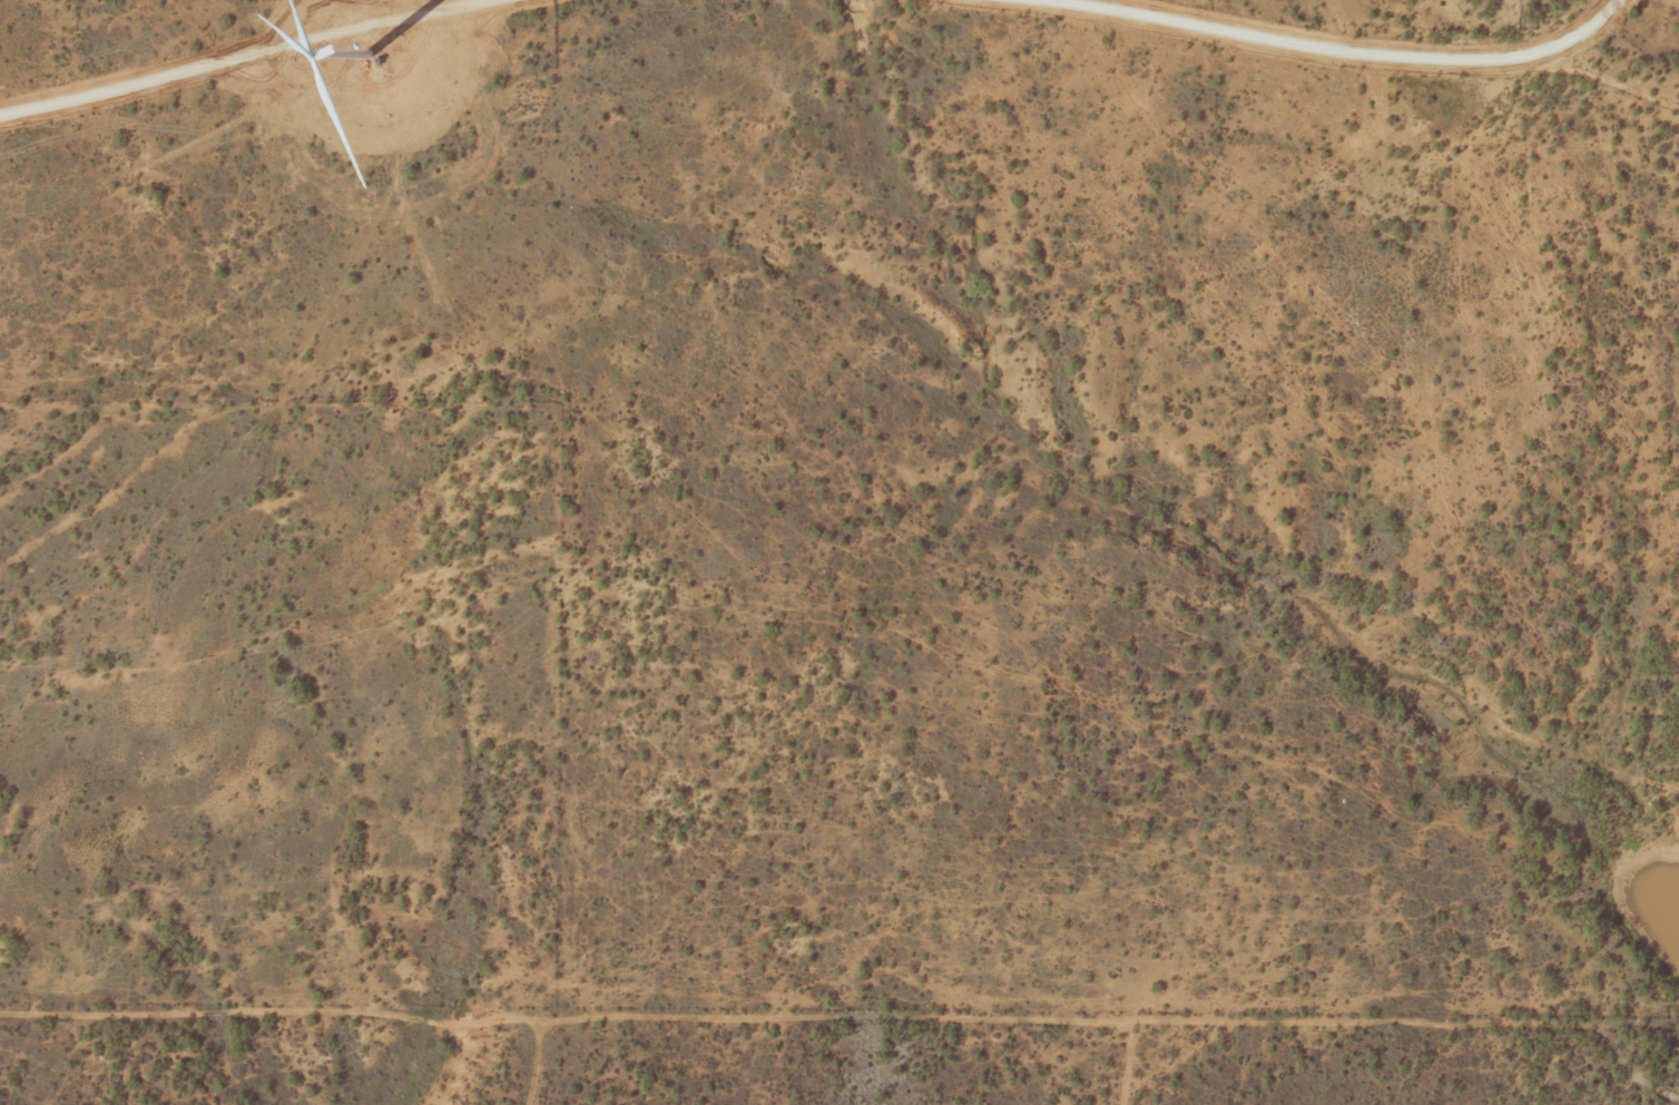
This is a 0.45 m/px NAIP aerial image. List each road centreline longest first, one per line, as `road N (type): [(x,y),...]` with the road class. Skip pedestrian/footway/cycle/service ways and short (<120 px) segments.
road 1 (residential): [(0,85),(237,78),(818,16),(999,16),(1541,118),(1678,114)]

